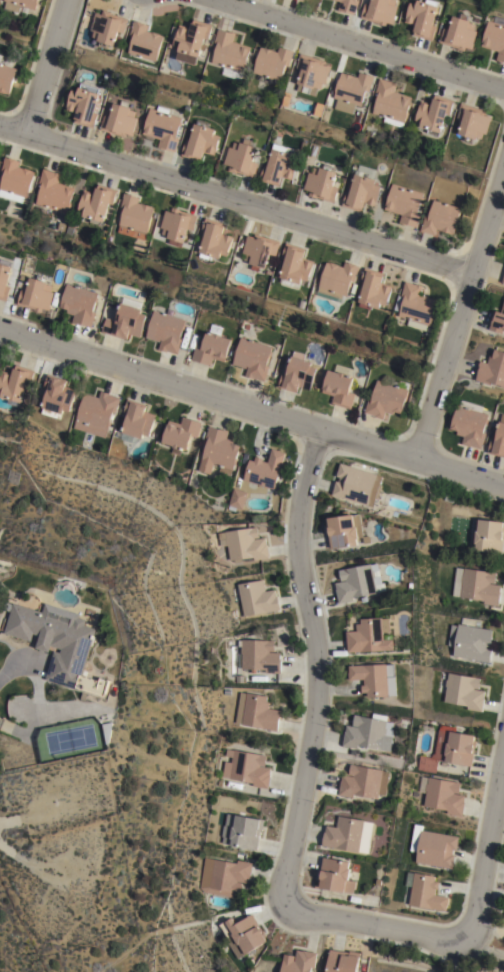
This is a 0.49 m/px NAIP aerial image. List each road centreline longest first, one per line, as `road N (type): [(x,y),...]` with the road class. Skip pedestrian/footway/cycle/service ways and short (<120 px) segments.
road 1 (residential): [(503,486),(0,329)]
road 2 (residential): [(473,276),(0,123)]
road 3 (residential): [(290,905),(285,877),(316,688),(297,511),(320,430)]
road 4 (residential): [(503,89),(213,0)]
road 5 (residential): [(503,175),(414,457)]
road 6 (residential): [(290,905),(450,941),(464,933)]
road 7 (residential): [(503,760),(475,920),(464,933)]
road 8 (residential): [(66,0),(28,131)]

